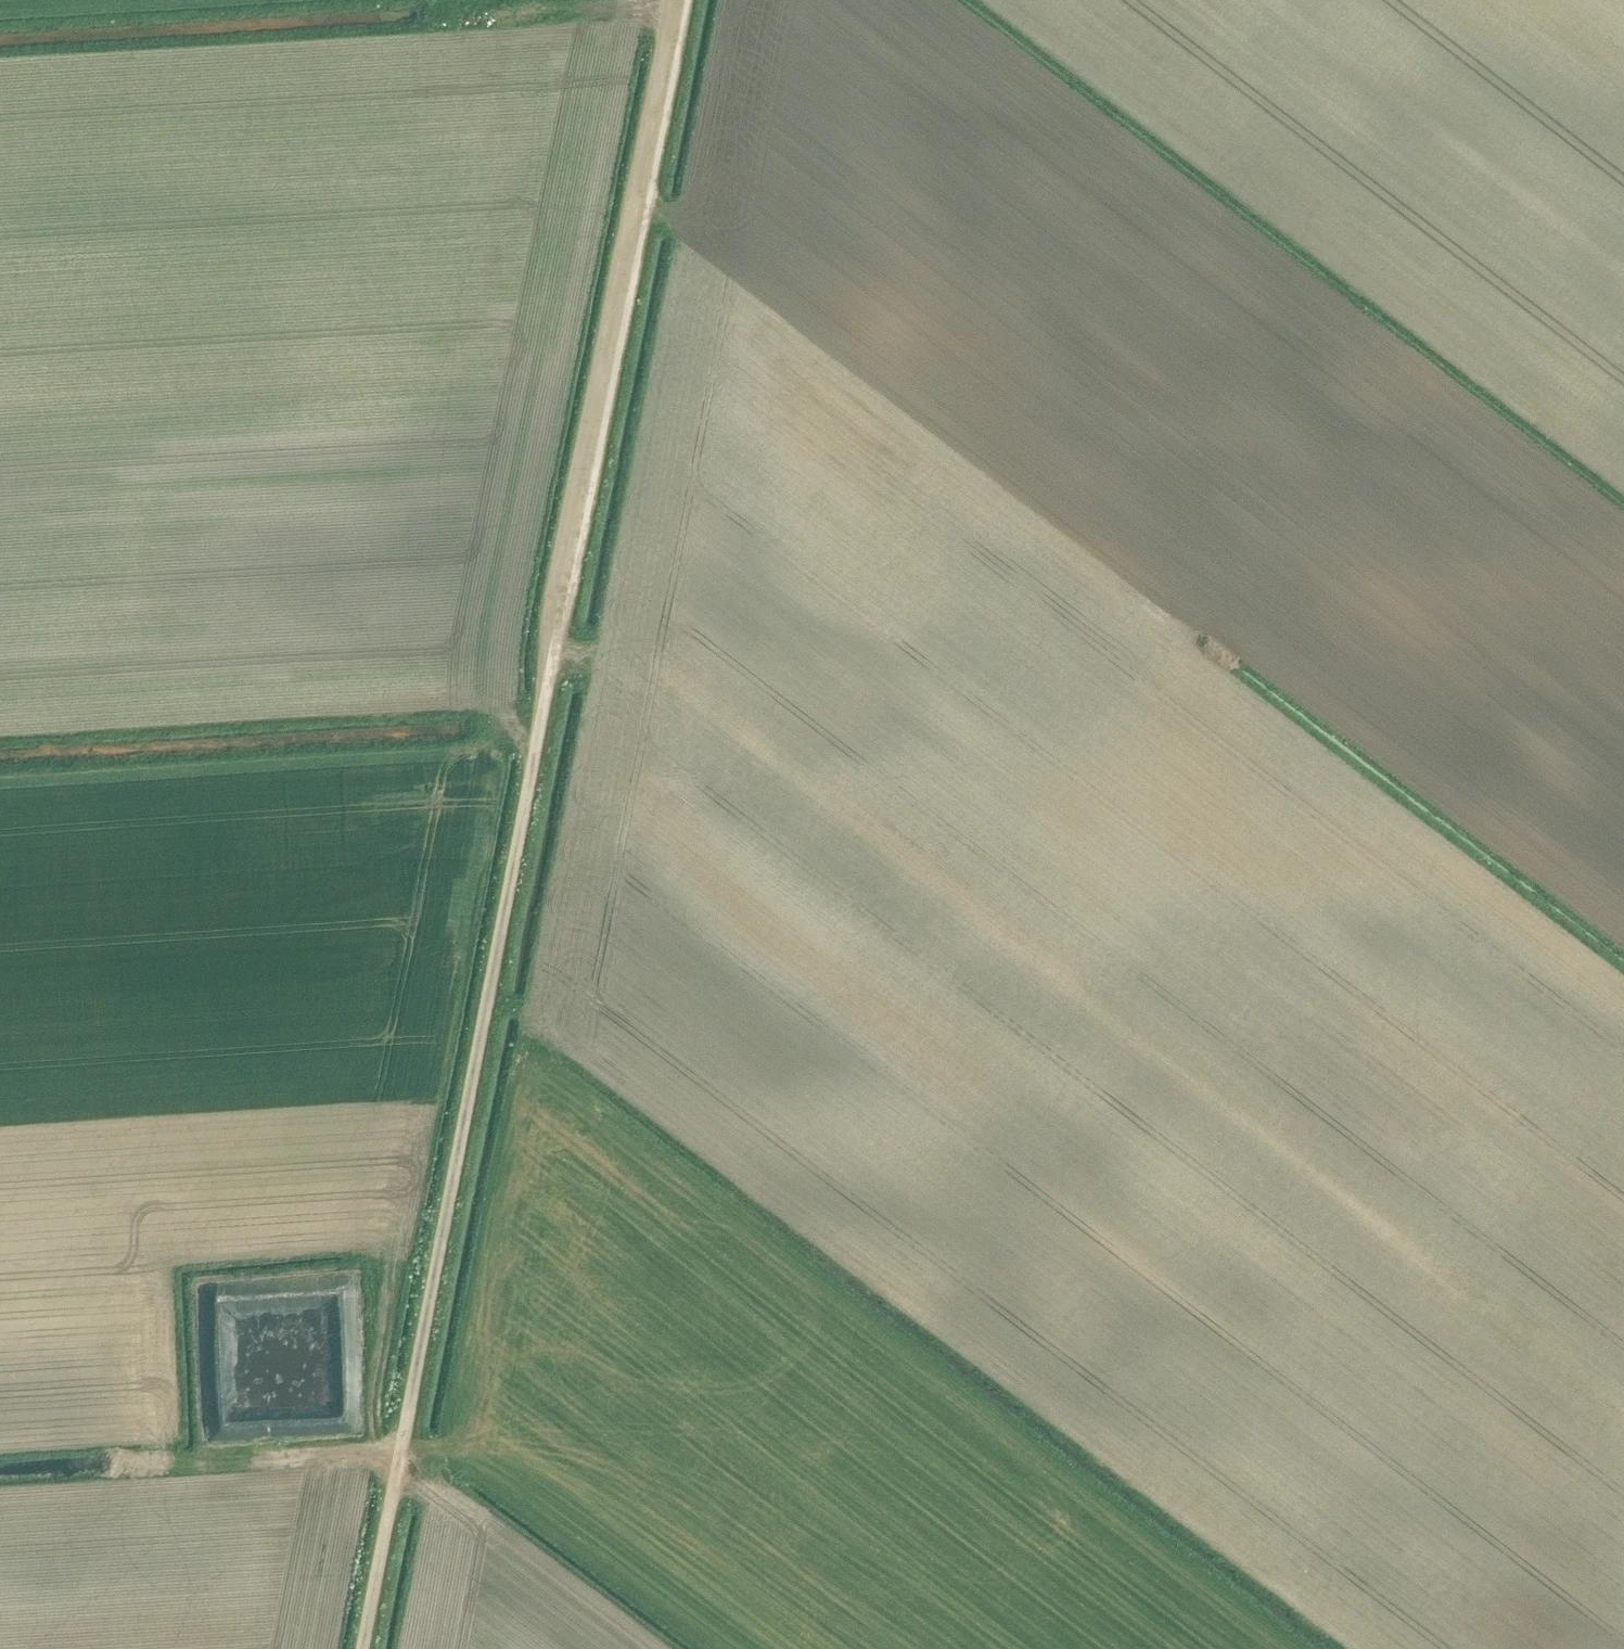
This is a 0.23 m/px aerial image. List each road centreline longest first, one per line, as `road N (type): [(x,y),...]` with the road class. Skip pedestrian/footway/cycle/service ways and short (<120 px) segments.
road 1 (unclassified): [(358,1648),(556,633)]
road 2 (track): [(556,633),(677,0)]

